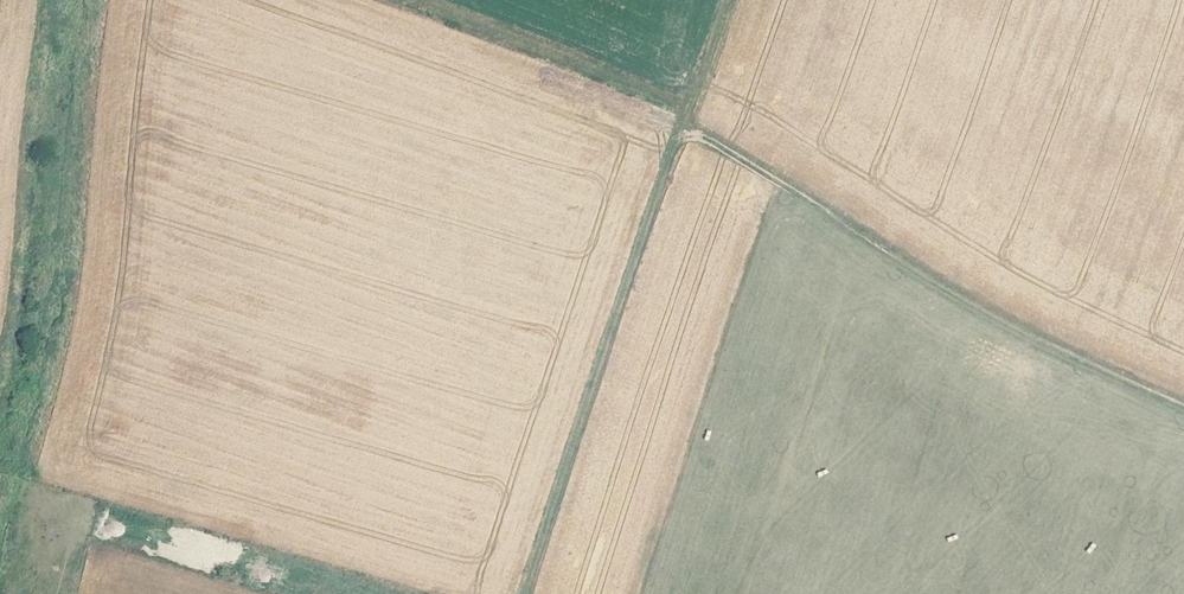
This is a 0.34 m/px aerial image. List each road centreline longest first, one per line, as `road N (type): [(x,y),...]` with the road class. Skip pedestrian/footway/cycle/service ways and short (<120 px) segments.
road 1 (track): [(419,0),(648,94),(992,315),(1183,402)]
road 2 (track): [(725,0),(526,593)]

